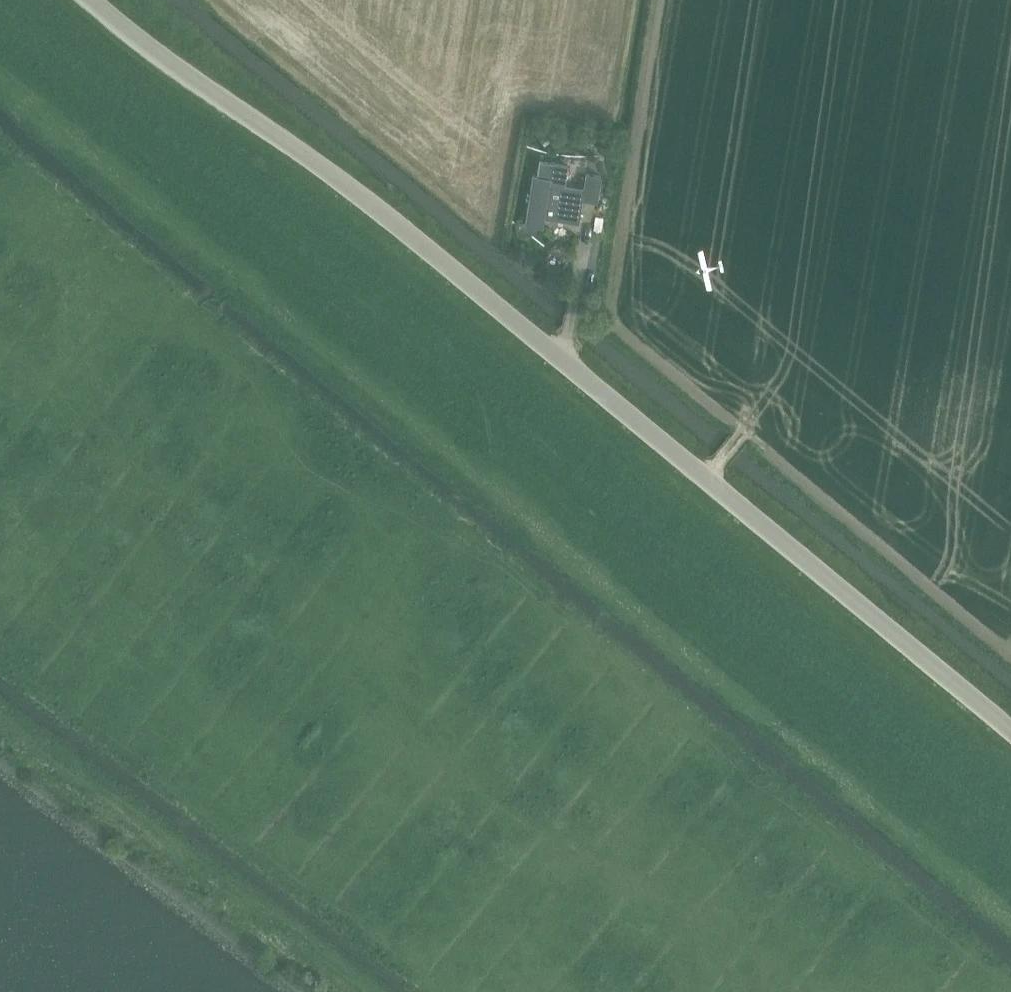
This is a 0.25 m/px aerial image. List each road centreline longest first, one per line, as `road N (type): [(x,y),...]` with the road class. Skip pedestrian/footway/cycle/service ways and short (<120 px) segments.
road 1 (unclassified): [(1010,731),(399,227),(91,0)]

